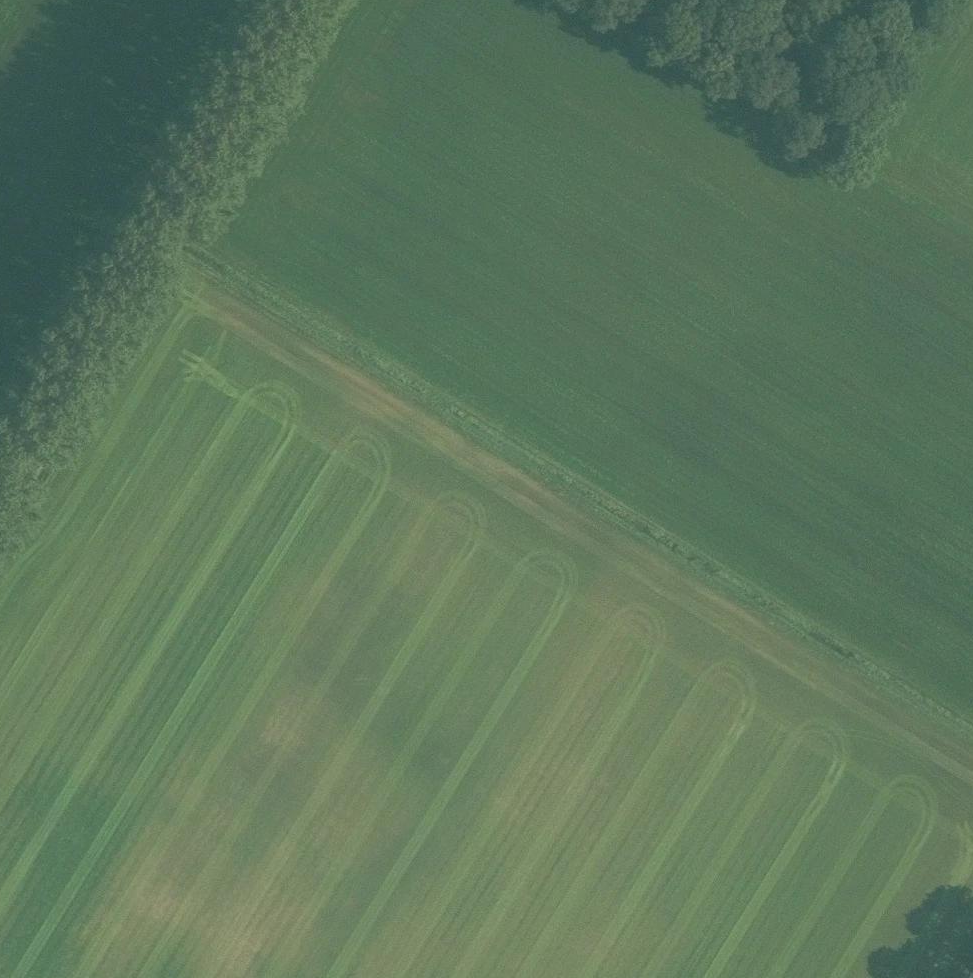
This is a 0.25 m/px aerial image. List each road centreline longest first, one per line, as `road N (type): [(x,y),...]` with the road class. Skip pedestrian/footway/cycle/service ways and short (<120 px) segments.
road 1 (track): [(0,487),(305,0)]

